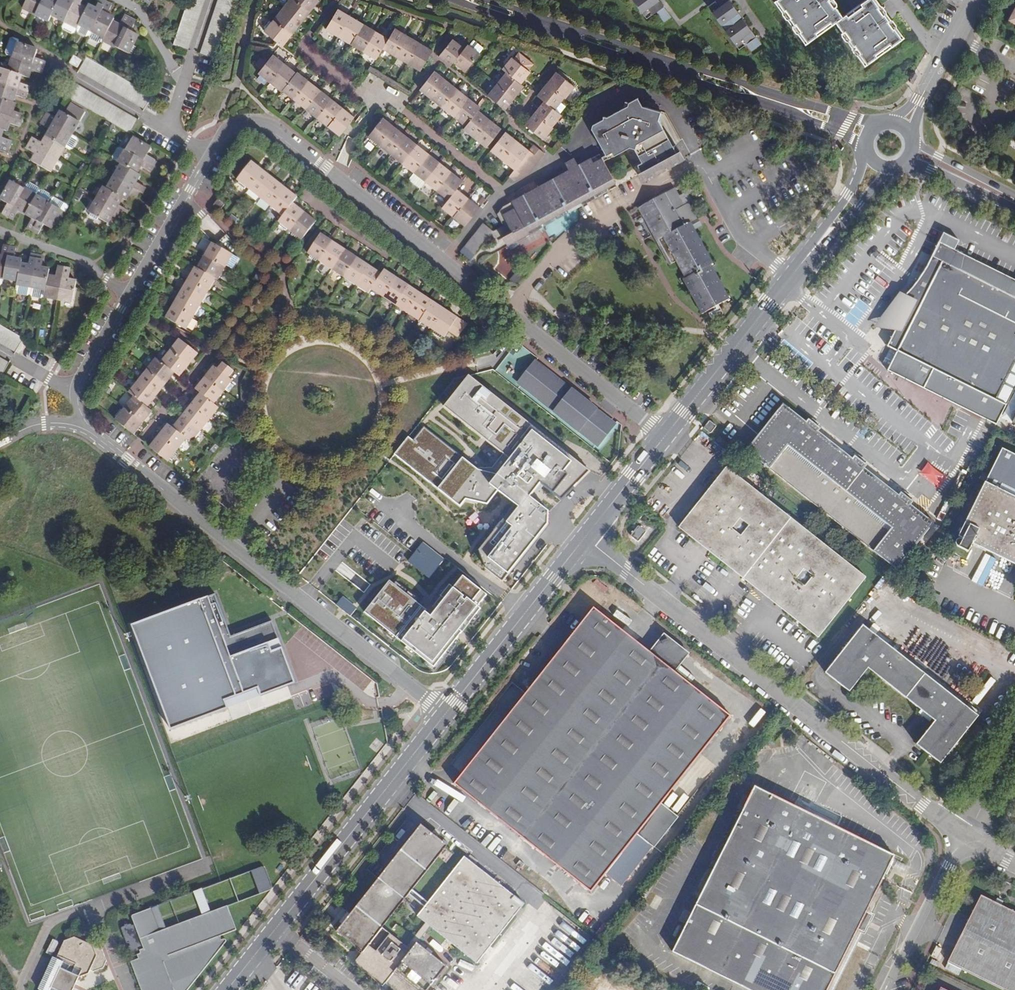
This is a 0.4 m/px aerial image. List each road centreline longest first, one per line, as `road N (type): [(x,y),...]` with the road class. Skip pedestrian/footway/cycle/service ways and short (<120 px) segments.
road 1 (residential): [(585,537),(967,834)]
road 2 (unclassified): [(444,711),(95,436)]
road 3 (residential): [(447,0),(865,140)]
road 4 (residential): [(873,127),(488,0)]
road 5 (residential): [(698,162),(668,105),(633,92),(587,116),(552,159),(499,194),(441,263)]
road 6 (residential): [(227,989),(444,711)]
road 7 (unclassified): [(95,436),(77,418),(76,376),(207,156)]
road 8 (unclassified): [(207,156),(238,126),(275,129),(441,263)]
road 9 (residential): [(506,314),(573,230),(698,162)]
road 10 (residential): [(444,711),(585,537)]
road 11 (residential): [(790,277),(666,435)]
road 12 (residential): [(506,314),(666,435)]
road 13 (residential): [(967,834),(888,989)]
road 14 (residential): [(698,162),(741,240),(790,277)]
road 15 (residential): [(973,0),(903,124)]
road 16 (residential): [(666,435),(585,537)]

